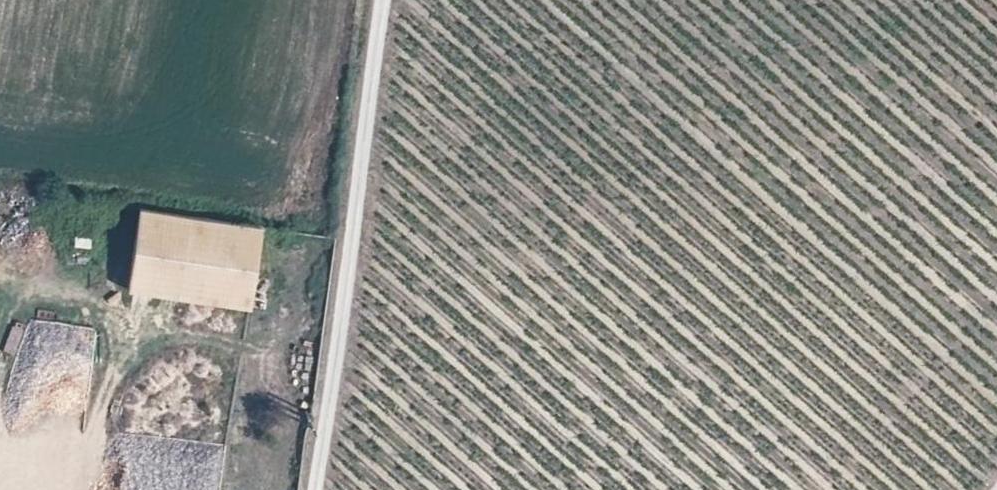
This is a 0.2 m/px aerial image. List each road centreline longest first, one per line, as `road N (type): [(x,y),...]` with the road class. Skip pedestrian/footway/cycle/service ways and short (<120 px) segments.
road 1 (track): [(385,0),(323,489)]

